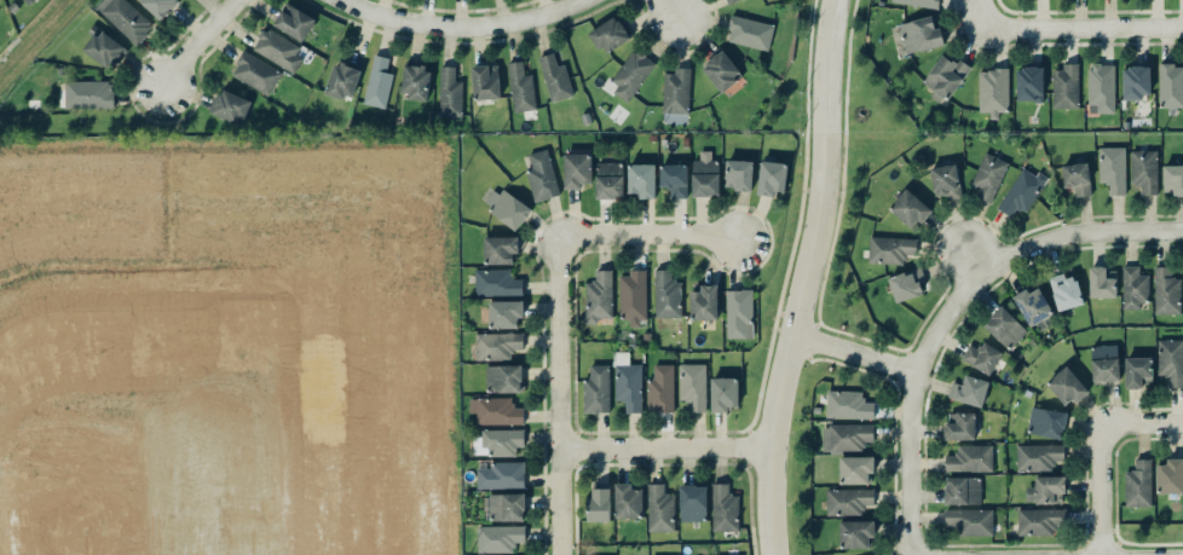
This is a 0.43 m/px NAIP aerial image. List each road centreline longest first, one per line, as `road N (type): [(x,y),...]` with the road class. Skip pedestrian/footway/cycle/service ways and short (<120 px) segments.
road 1 (tertiary): [(836,0),(825,184),(769,451),(774,554)]
road 2 (residential): [(986,268),(943,320),(914,392),(913,530),(923,554)]
road 3 (residential): [(560,248),(562,554)]
road 4 (residential): [(584,0),(526,19),(434,25),(347,0)]
road 5 (residential): [(562,450),(769,451)]
road 6 (residential): [(986,268),(1073,232),(1182,232)]
road 7 (residential): [(993,24),(1182,25)]
road 8 (residential): [(743,242),(715,233),(584,233),(560,248)]
road 9 (residential): [(792,329),(921,372)]
road 10 (residential): [(1104,554),(1108,427)]

